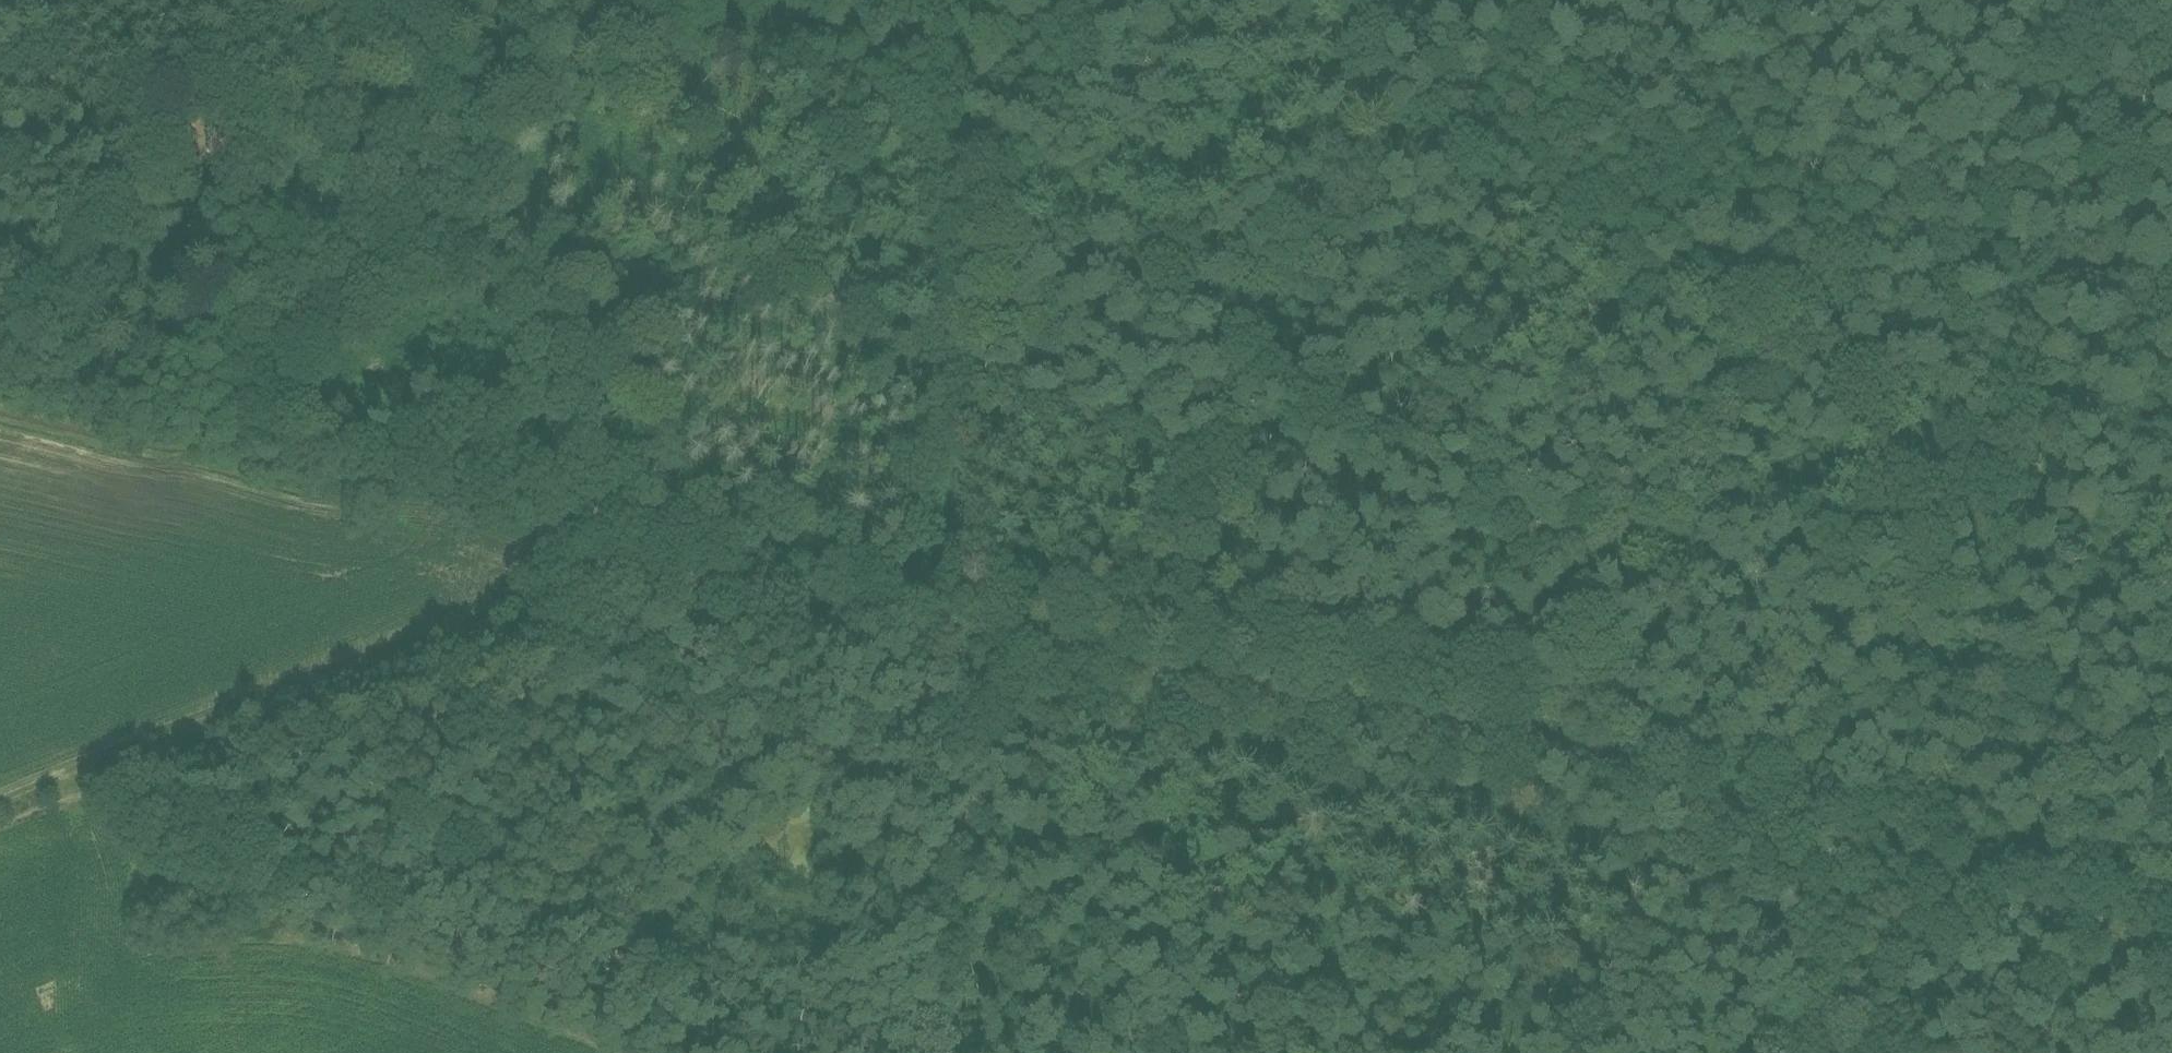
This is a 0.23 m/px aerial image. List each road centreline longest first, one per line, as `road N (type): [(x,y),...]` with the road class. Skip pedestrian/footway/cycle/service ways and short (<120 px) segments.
road 1 (track): [(2171,960),(1556,762),(1310,705),(615,574),(334,0)]
road 2 (track): [(615,574),(571,606),(507,635),(0,827)]

